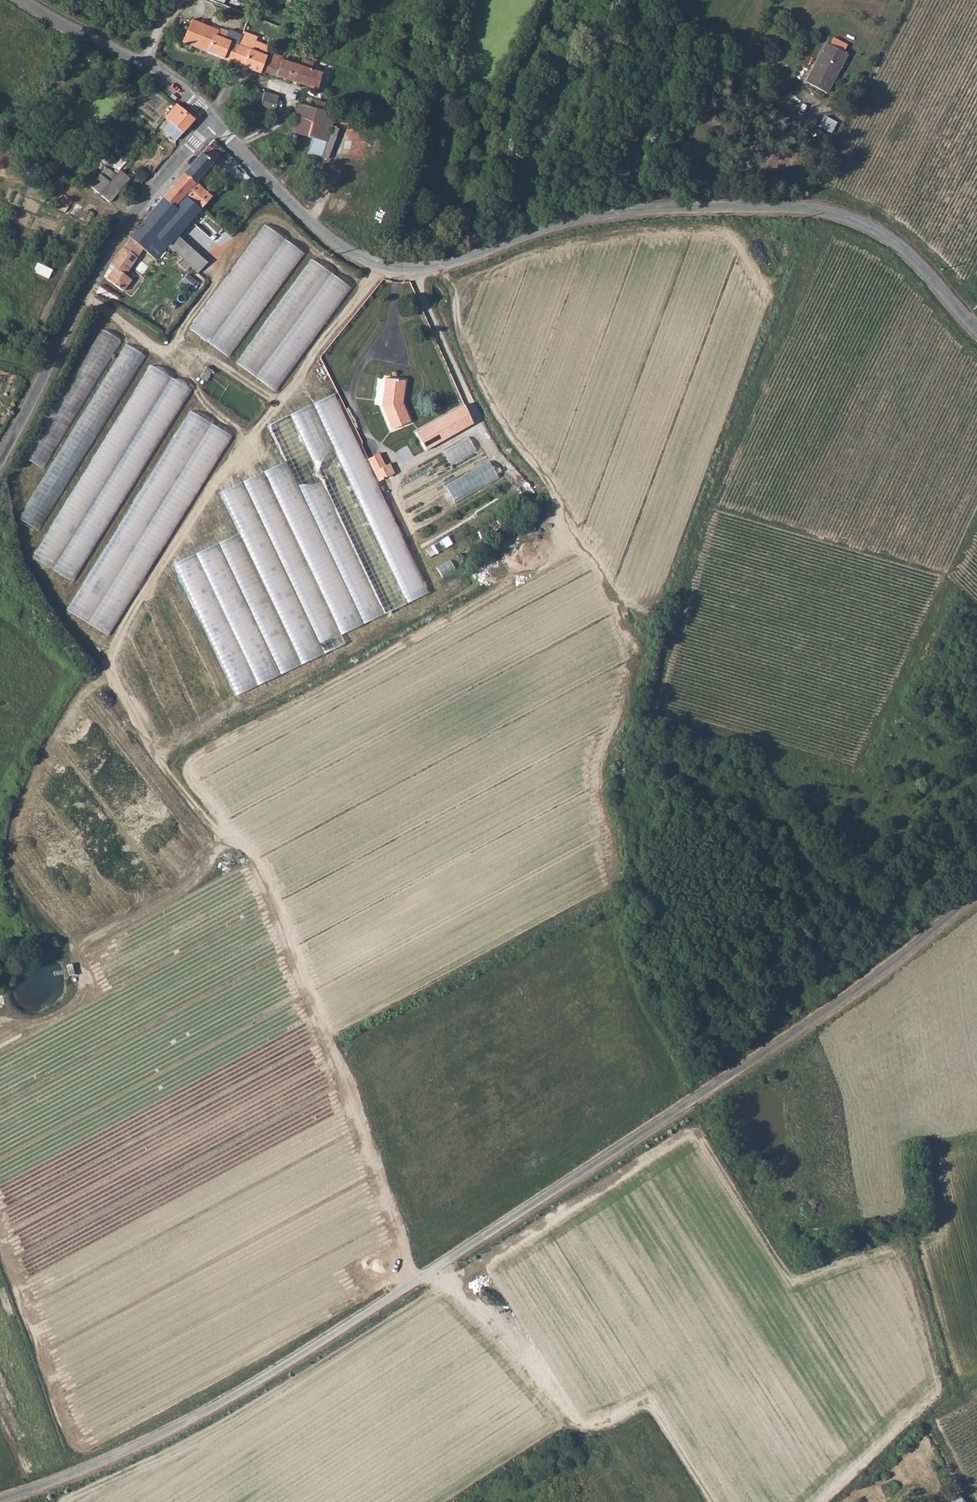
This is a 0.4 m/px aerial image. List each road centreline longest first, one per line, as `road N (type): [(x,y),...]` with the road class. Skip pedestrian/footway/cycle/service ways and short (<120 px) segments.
road 1 (unclassified): [(976,891),(893,962),(742,1068),(297,1358),(134,1448),(0,1499)]
road 2 (unclassified): [(212,122),(324,236),(385,266),(456,261),(611,212),(819,211),(882,235),(976,331)]
road 3 (unclassified): [(212,122),(115,240),(0,456)]
road 4 (track): [(413,269),(483,427),(527,490)]
road 5 (unclassified): [(27,0),(155,72),(212,122)]

